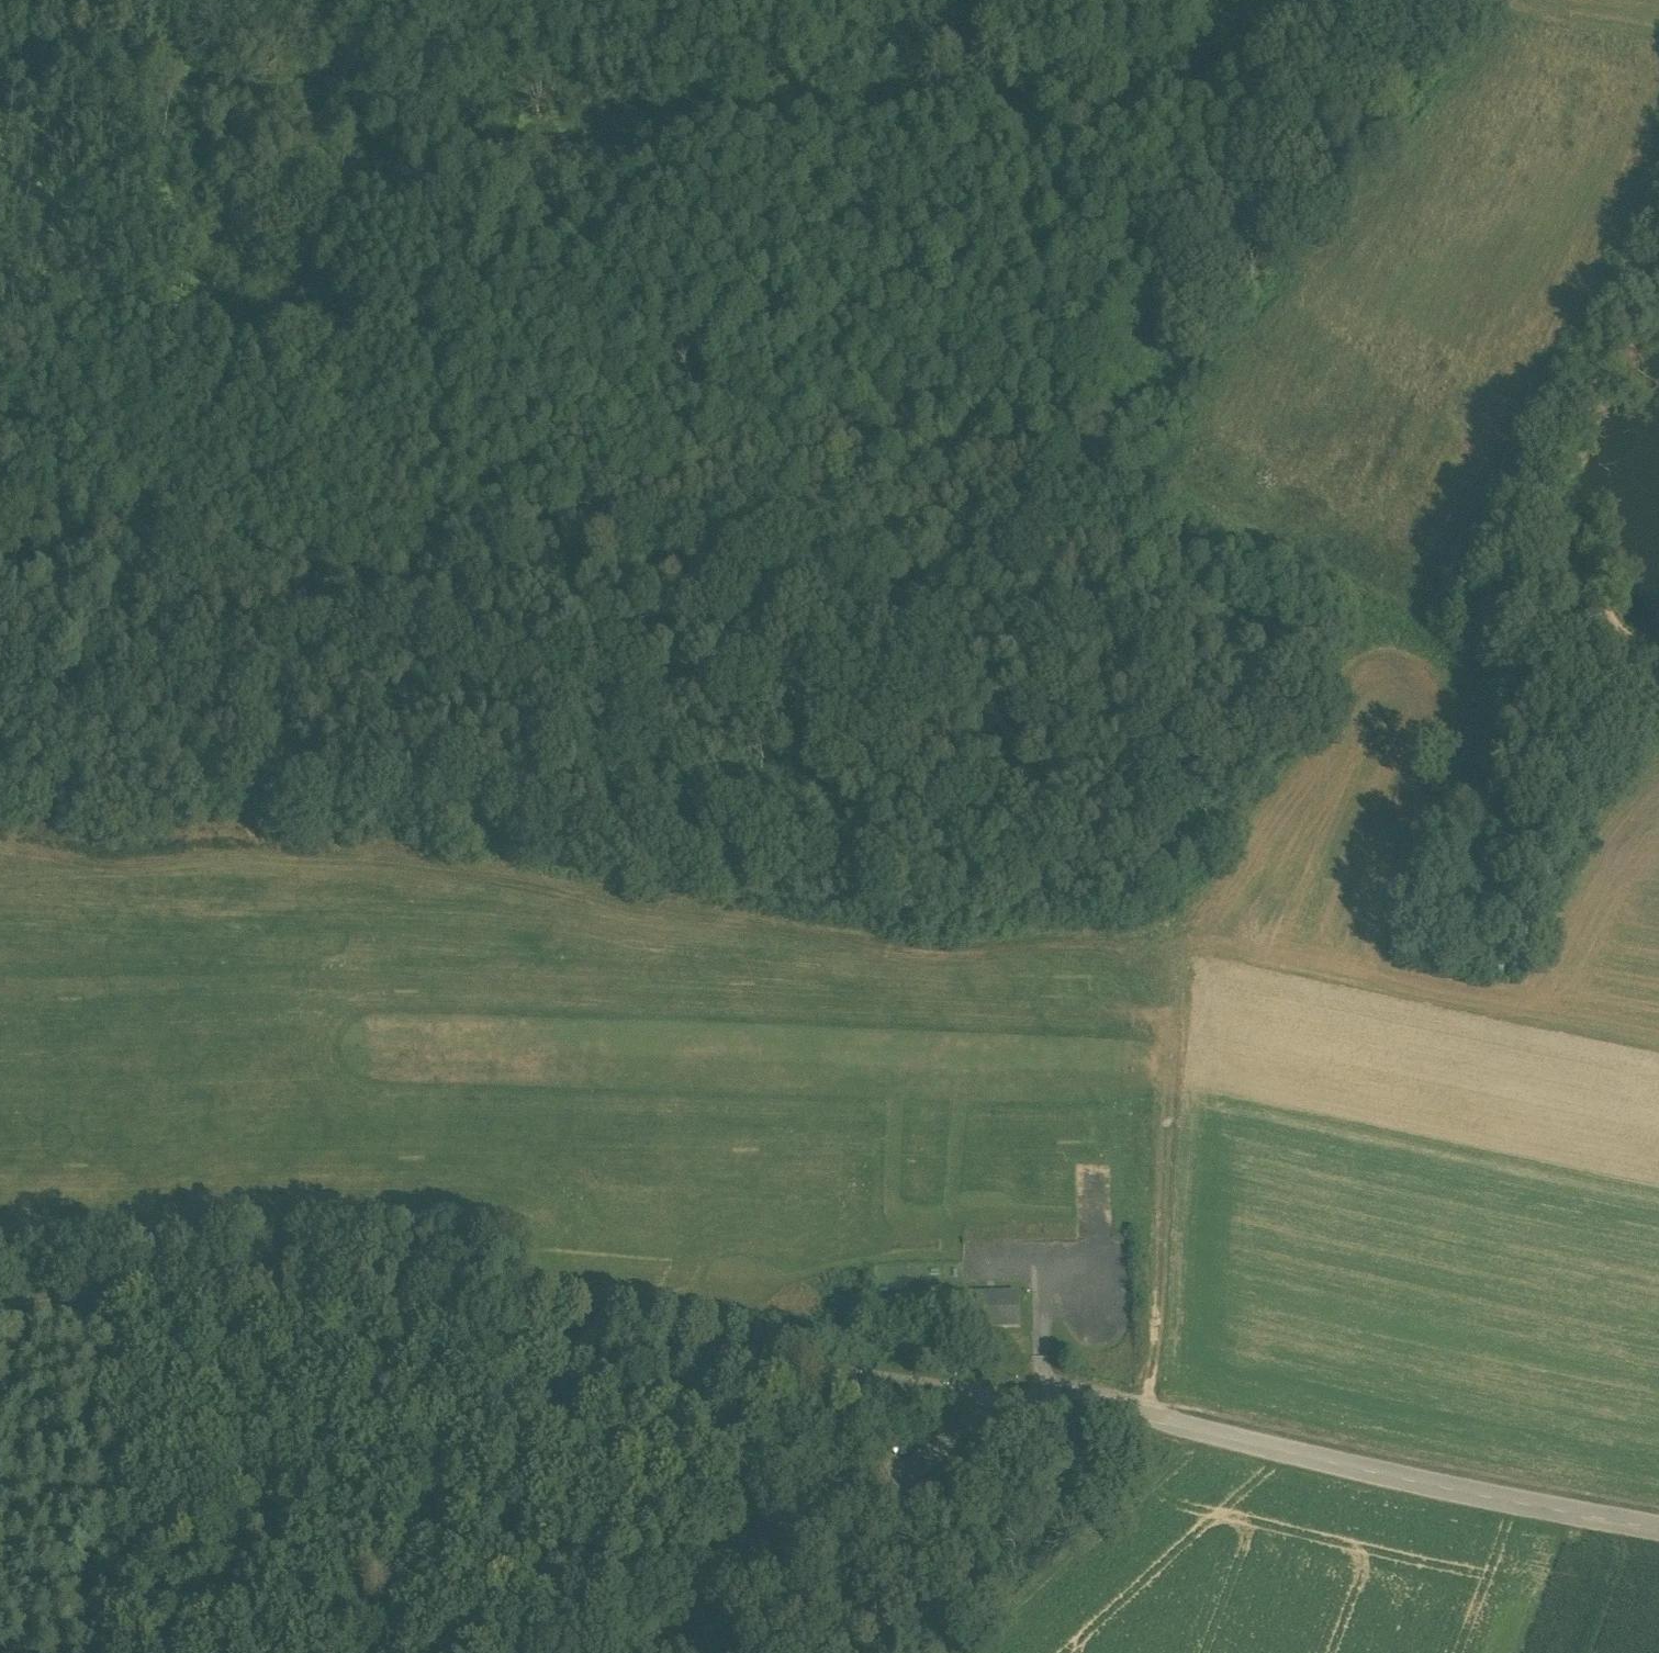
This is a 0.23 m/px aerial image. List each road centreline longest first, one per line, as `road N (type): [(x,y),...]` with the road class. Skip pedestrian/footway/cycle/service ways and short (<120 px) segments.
road 1 (track): [(0,852),(117,863),(223,855),(367,861),(930,950),(1091,942),(1131,948),(1157,964),(1165,1002),(1147,1402)]
road 2 (track): [(0,92),(112,86),(596,158),(1217,85),(1387,0)]
road 3 (track): [(1013,1403),(185,1287),(0,1310)]
road 4 (track): [(1658,111),(1412,622),(1531,669),(1658,699)]
road 5 (track): [(1474,0),(1658,34)]

